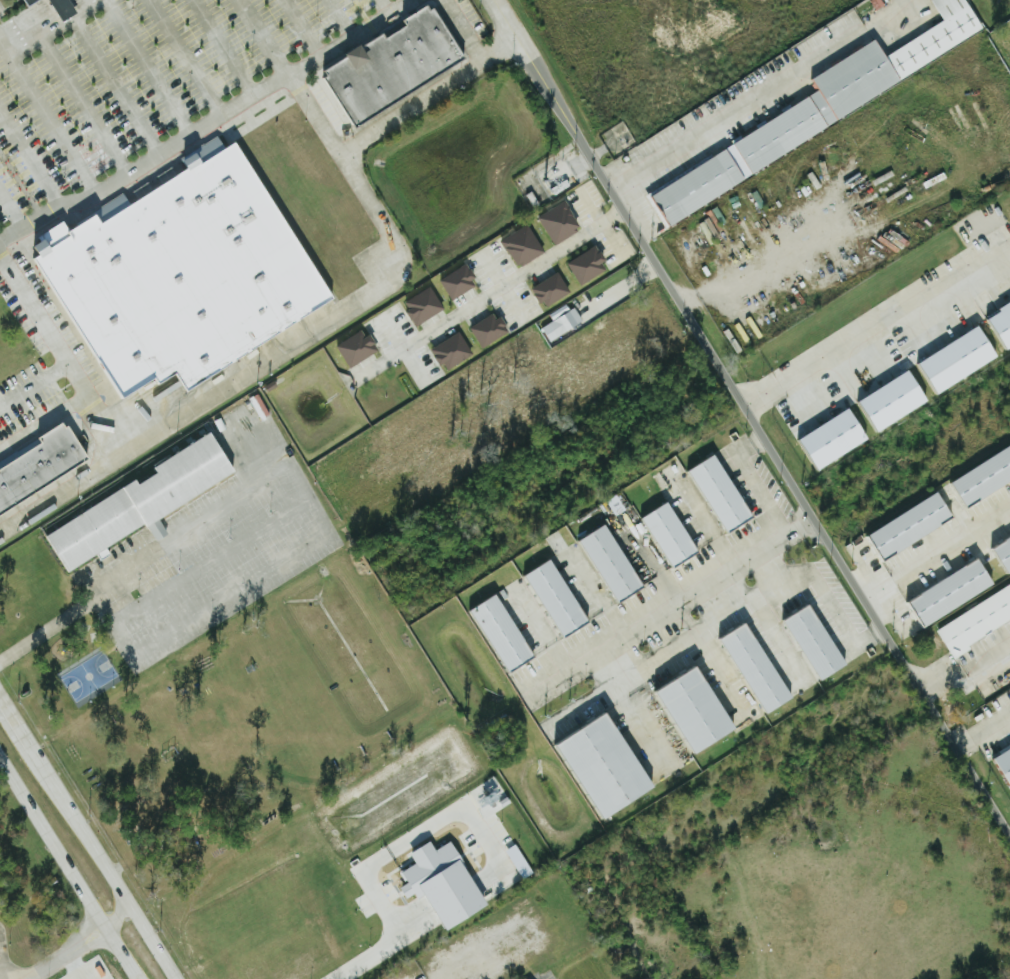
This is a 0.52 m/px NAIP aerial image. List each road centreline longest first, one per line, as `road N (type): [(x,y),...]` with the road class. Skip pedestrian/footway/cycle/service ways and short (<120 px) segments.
road 1 (residential): [(1009,829),(498,0)]
road 2 (secondary): [(172,978),(32,751)]
road 3 (secondary): [(0,754),(135,978)]

